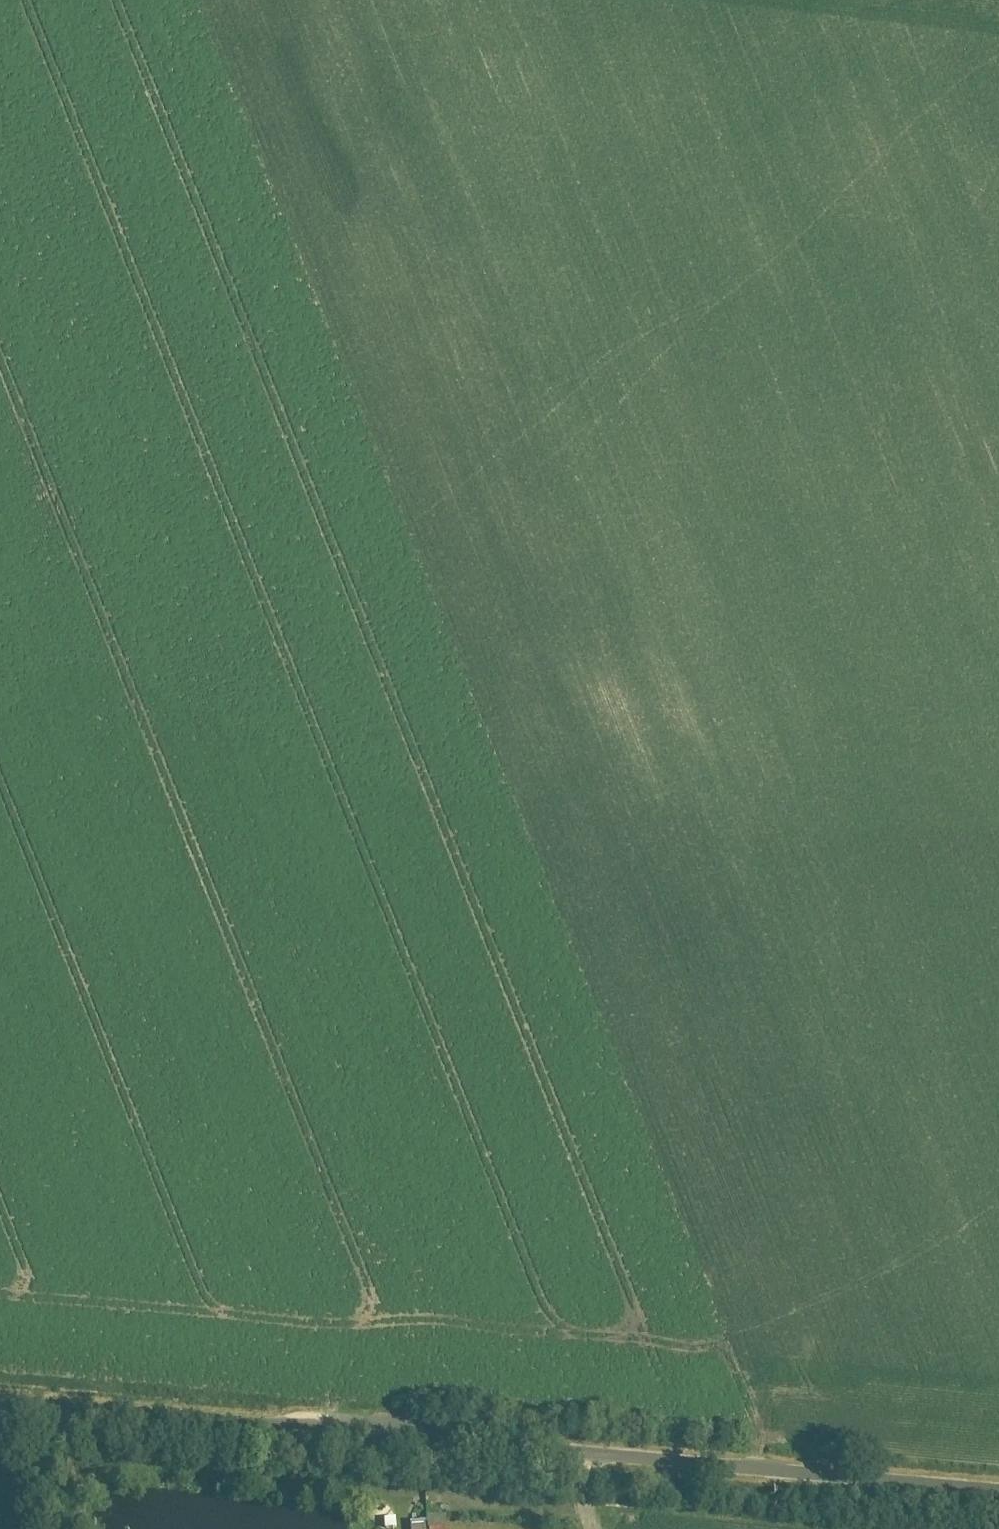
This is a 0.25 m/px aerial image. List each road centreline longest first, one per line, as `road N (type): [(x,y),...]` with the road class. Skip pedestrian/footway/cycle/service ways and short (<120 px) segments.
road 1 (unclassified): [(998,1485),(0,1400)]

